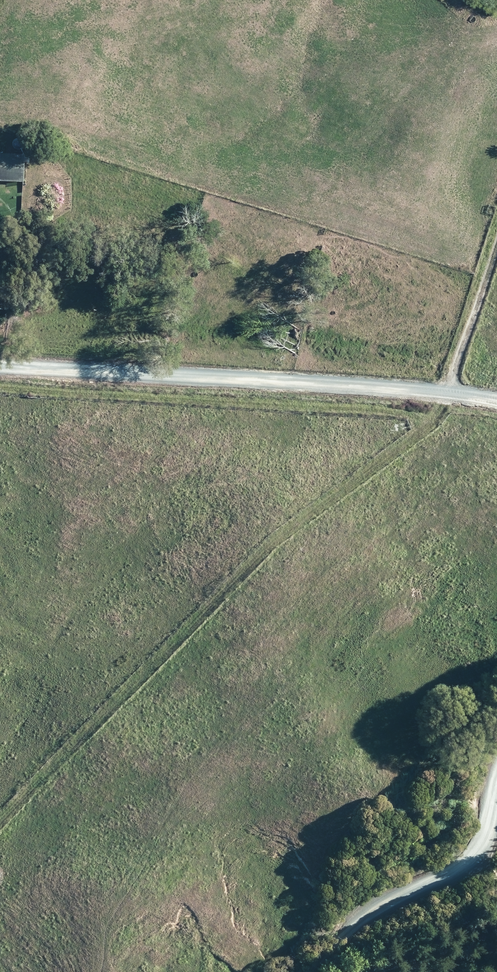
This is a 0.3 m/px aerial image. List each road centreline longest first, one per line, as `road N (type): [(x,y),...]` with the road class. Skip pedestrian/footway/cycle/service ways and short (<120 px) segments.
road 1 (track): [(496,232),(430,424),(257,561),(0,824)]
road 2 (unclassified): [(496,407),(407,395),(0,375)]
road 3 (unclassified): [(306,971),(345,934),(465,871),(481,852),(496,742)]

